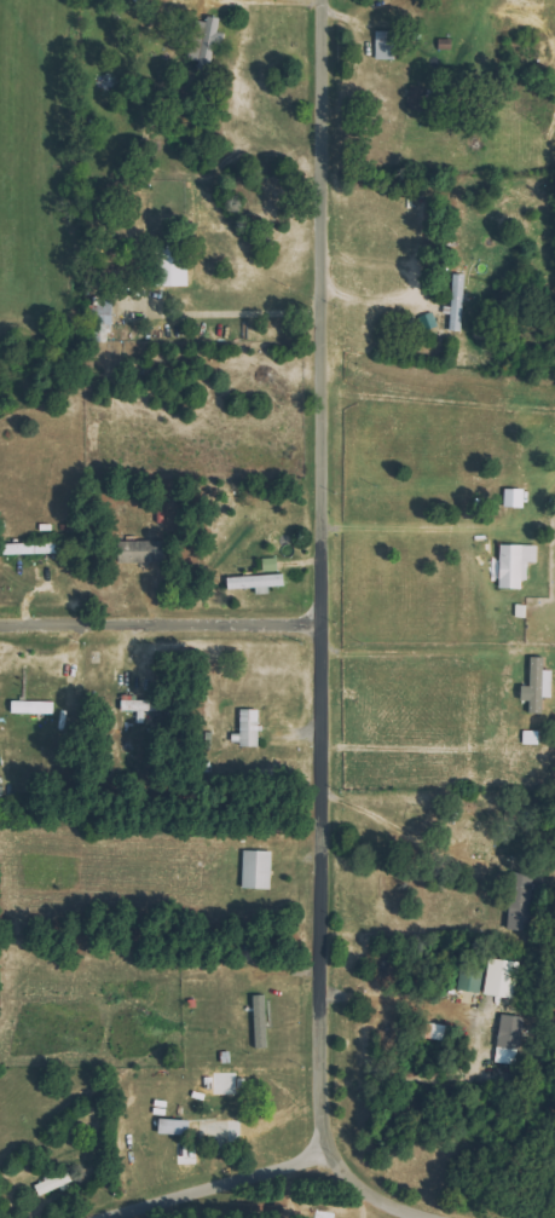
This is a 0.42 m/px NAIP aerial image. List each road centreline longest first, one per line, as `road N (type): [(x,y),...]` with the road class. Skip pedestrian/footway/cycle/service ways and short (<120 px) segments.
road 1 (residential): [(322,1143),(320,0)]
road 2 (residential): [(425,1217),(388,1207),(351,1182),(322,1143),(303,1160),(102,1217)]
road 3 (residential): [(0,623),(320,623)]

